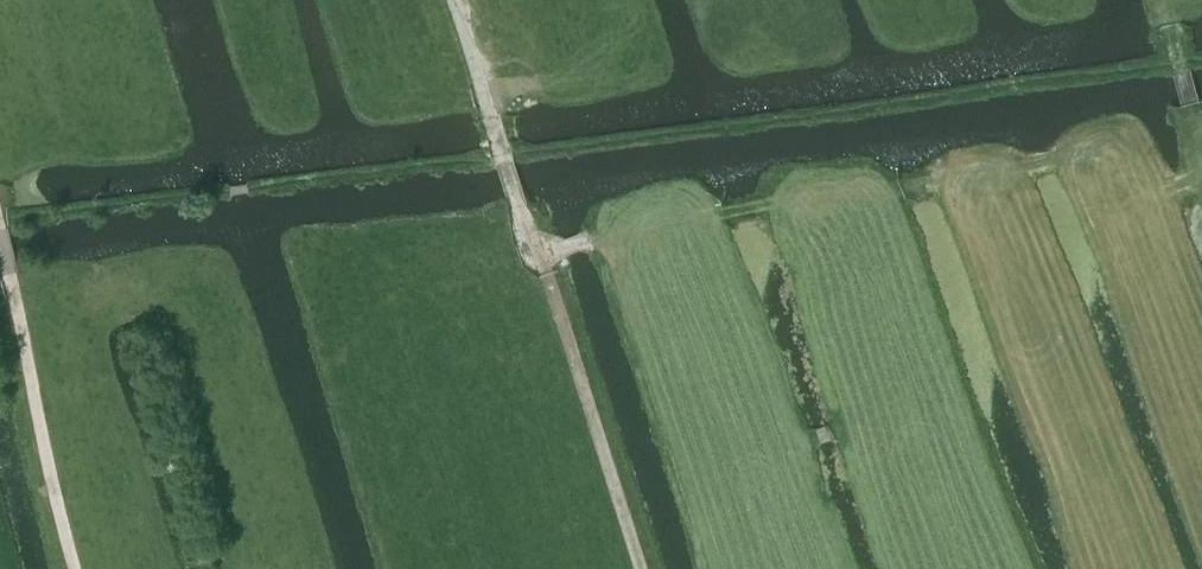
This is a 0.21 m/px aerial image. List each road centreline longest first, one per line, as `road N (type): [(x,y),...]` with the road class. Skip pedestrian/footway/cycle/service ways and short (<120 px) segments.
road 1 (track): [(0,218),(1201,59)]
road 2 (track): [(643,568),(451,0)]
road 3 (track): [(75,568),(0,233)]

